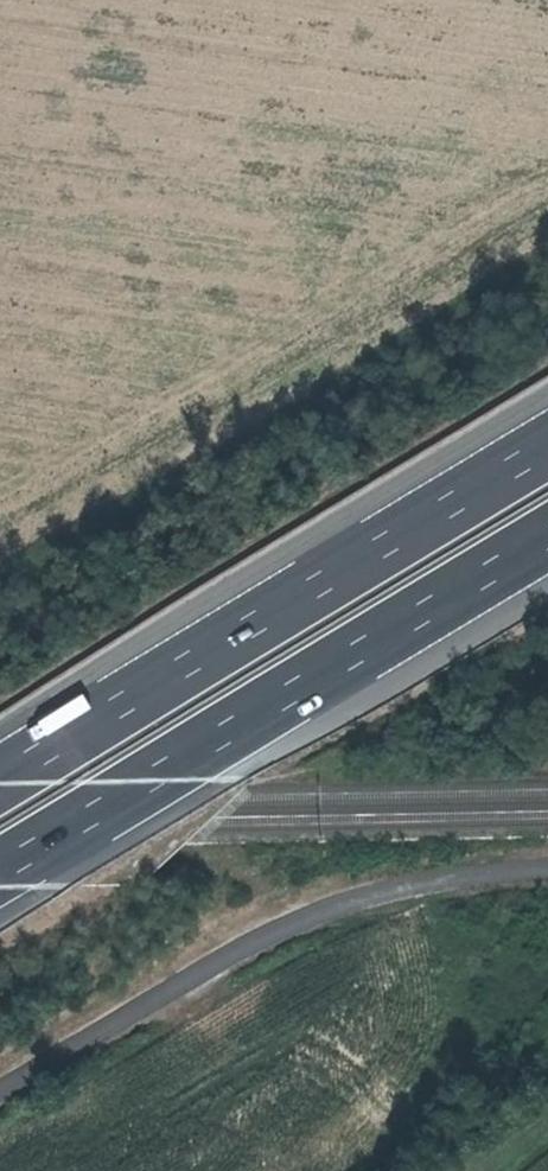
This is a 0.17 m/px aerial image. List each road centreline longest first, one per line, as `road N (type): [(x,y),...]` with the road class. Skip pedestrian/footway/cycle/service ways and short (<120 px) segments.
road 1 (motorway): [(0,864),(547,531)]
road 2 (motorway): [(547,443),(0,776)]
road 3 (residential): [(0,1094),(290,931),(397,887),(547,871)]

